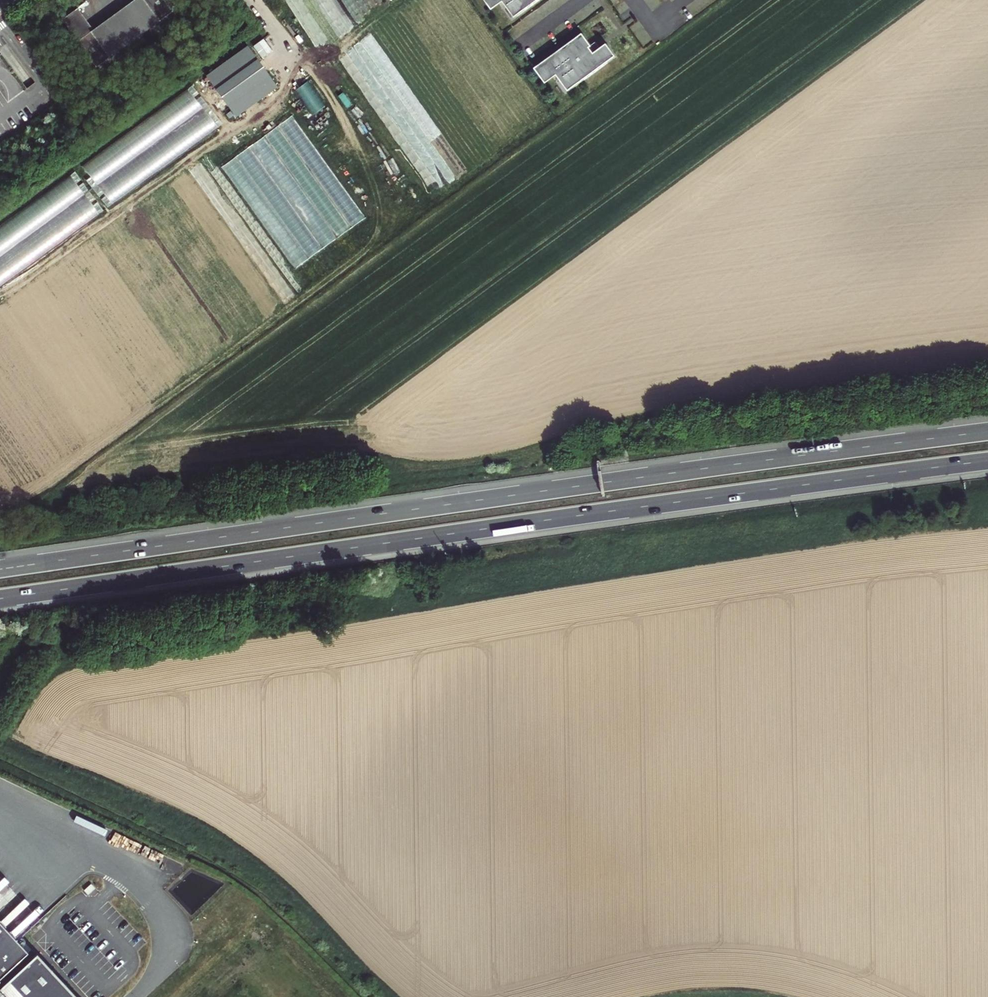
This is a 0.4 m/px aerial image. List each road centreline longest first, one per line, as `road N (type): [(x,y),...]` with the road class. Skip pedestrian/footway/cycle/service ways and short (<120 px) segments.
road 1 (motorway): [(987,432),(0,569)]
road 2 (motorway): [(0,599),(987,462)]

